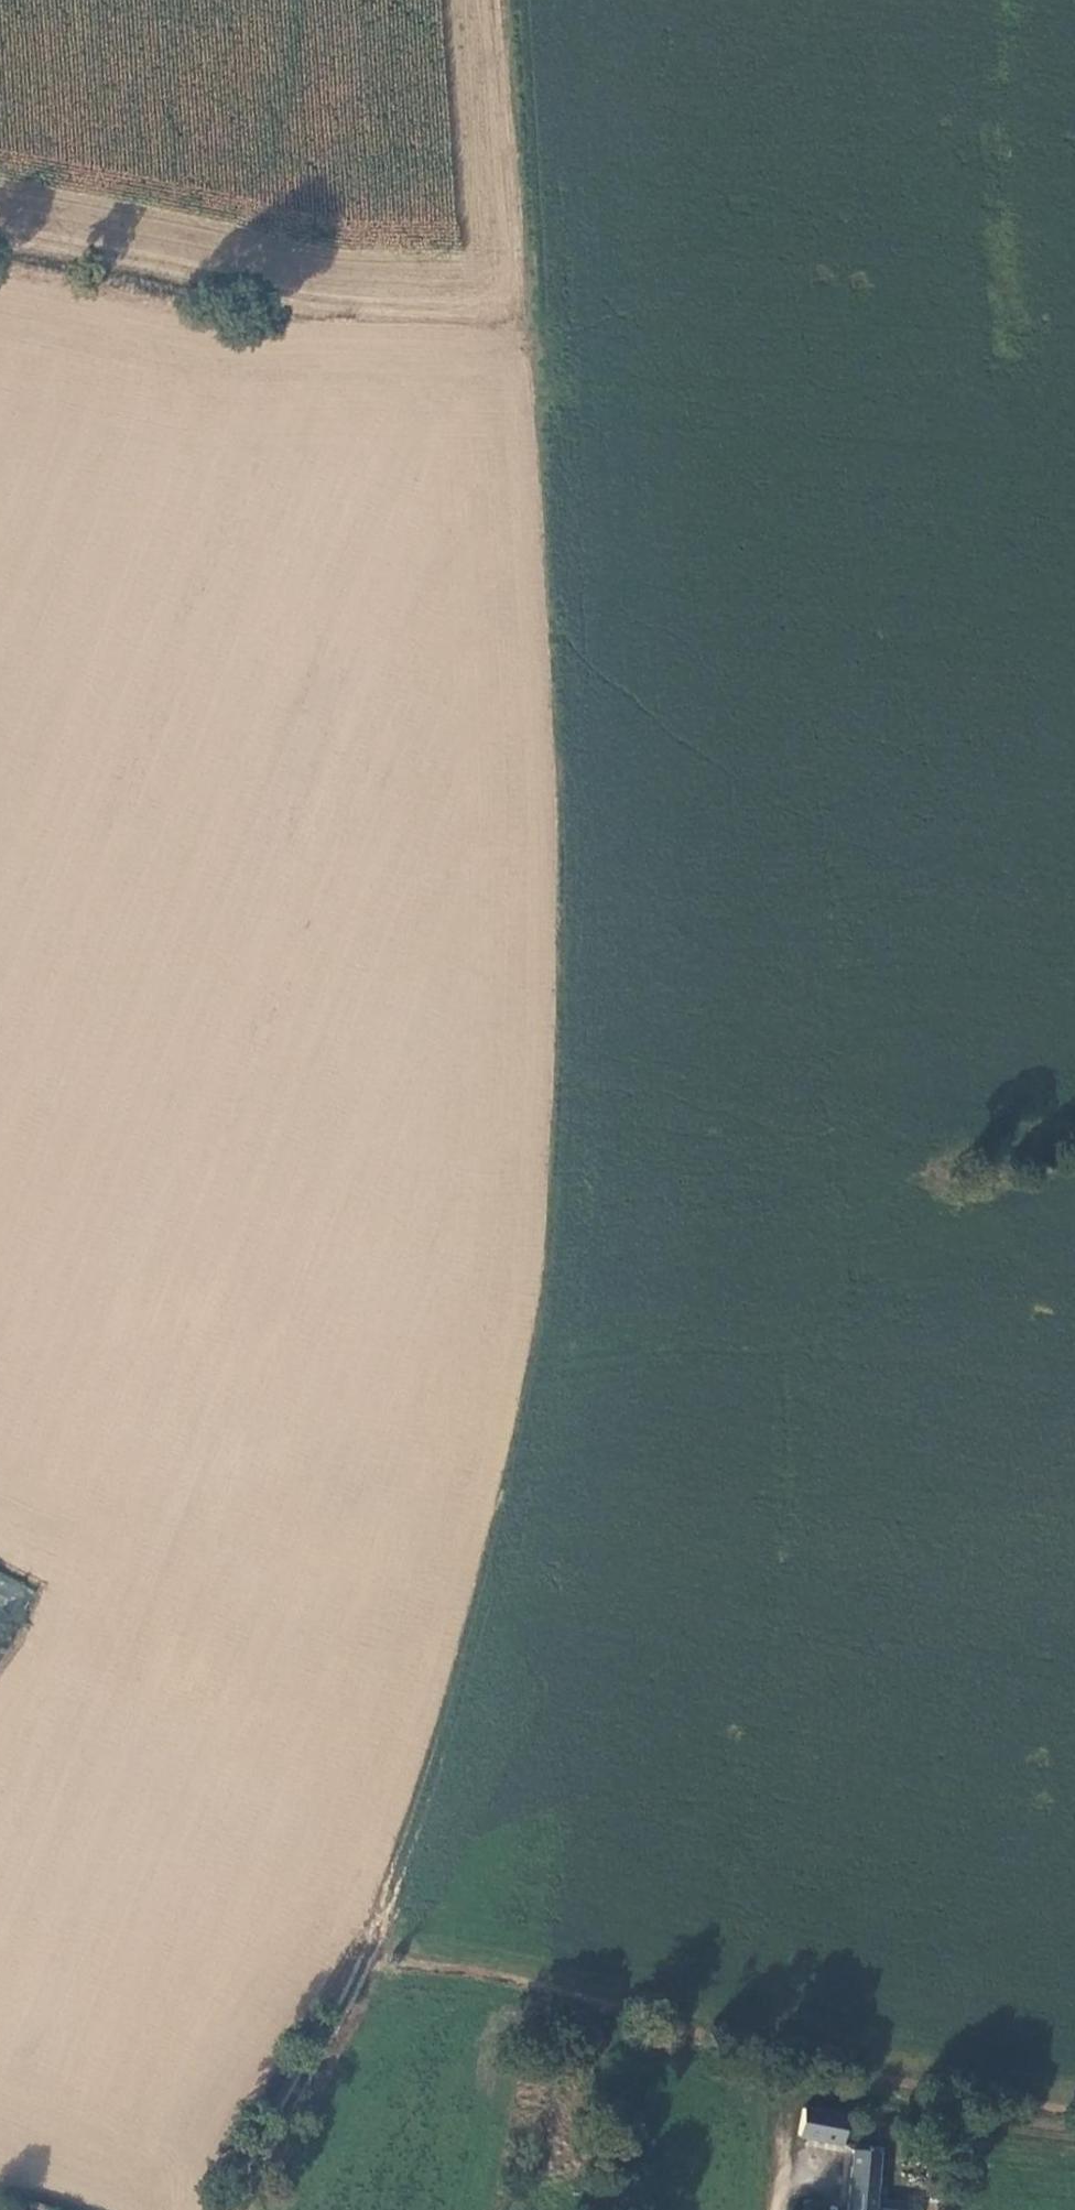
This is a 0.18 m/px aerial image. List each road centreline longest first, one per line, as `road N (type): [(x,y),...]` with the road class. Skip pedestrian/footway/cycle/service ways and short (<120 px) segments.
road 1 (track): [(229,2209),(383,1923),(400,1842),(402,1768),(376,1735)]
road 2 (track): [(776,2209),(790,2094),(1074,2140)]

